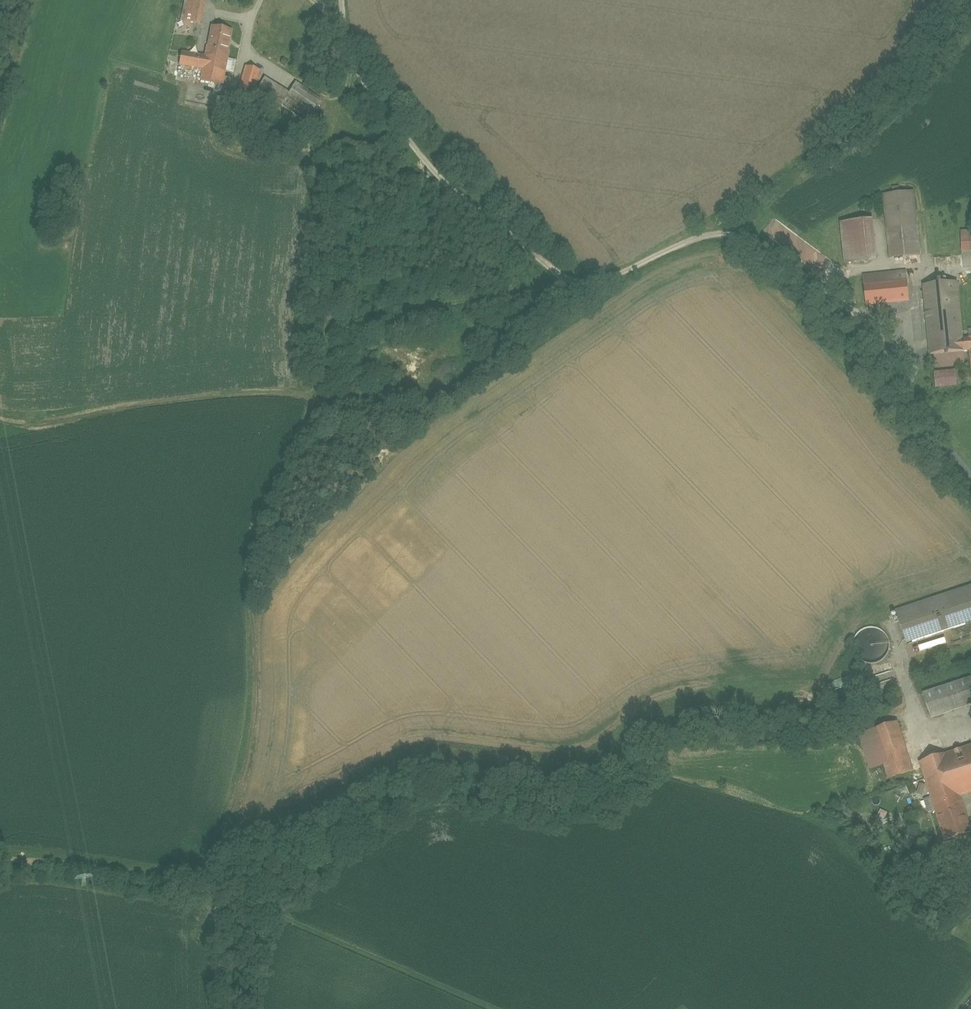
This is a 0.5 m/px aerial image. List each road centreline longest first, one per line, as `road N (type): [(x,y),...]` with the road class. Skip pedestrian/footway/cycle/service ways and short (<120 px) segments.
road 1 (track): [(349,68),(334,143),(313,397),(252,545),(255,689),(247,763),(214,866)]
road 2 (track): [(559,770),(454,745),(364,776),(214,866)]
road 3 (track): [(688,241),(835,163),(970,18)]
road 4 (track): [(214,866),(216,1008)]

